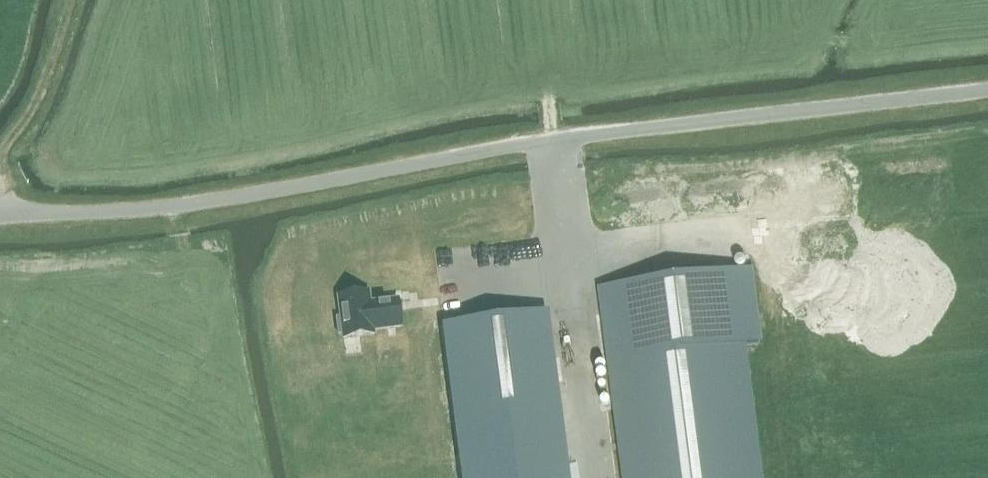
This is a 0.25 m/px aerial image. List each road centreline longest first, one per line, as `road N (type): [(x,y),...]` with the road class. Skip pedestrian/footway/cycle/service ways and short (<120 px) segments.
road 1 (unclassified): [(0,215),(188,205),(553,140),(987,89)]
road 2 (track): [(553,140),(551,78),(567,58),(670,61),(806,32),(859,41),(875,36),(891,0)]
road 3 (track): [(68,0),(42,85),(0,151)]

